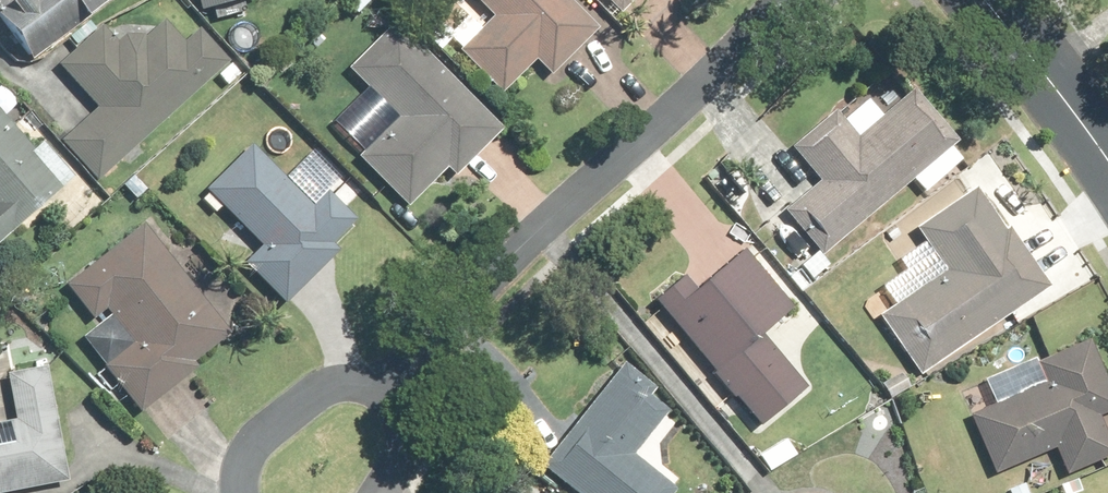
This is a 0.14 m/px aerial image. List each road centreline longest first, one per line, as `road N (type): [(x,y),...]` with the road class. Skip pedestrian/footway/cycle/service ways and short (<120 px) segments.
road 1 (residential): [(789,0),(411,368)]
road 2 (tertiary): [(986,0),(1107,154)]
road 3 (residential): [(246,492),(244,472),(268,431),(346,380)]
road 4 (residential): [(411,368),(400,443),(372,492)]

